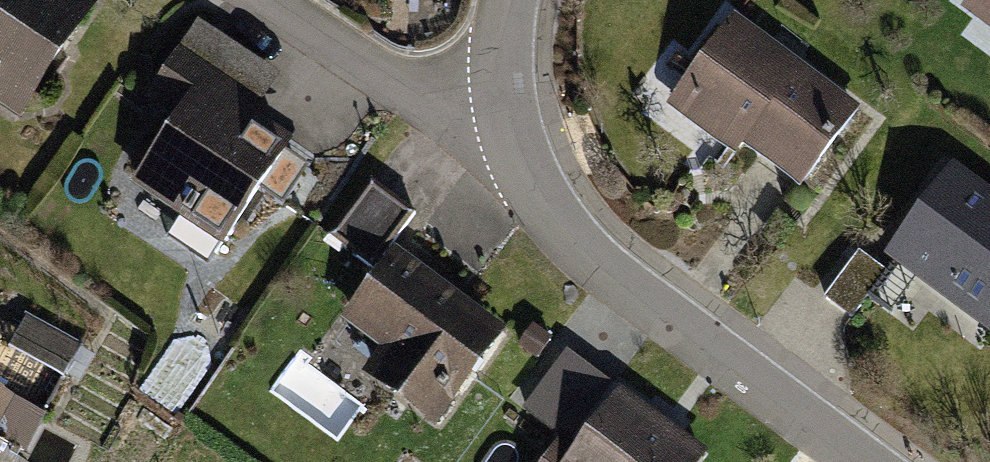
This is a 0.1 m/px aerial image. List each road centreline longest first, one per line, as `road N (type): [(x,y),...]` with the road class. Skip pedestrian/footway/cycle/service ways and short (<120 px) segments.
road 1 (residential): [(507,113),(536,191),(590,257),(861,461)]
road 2 (residential): [(267,0),(421,97),(507,113)]

